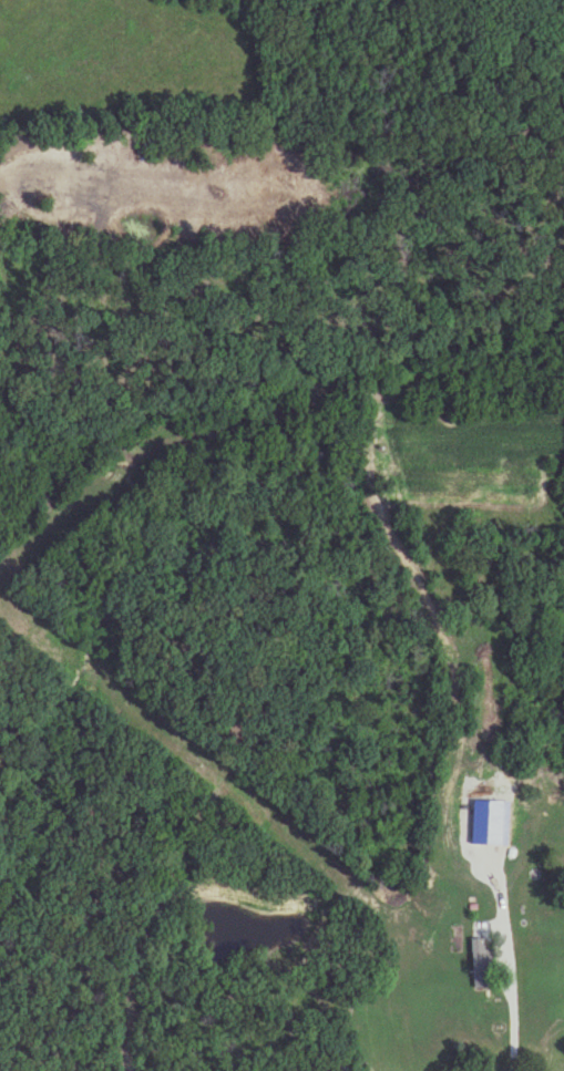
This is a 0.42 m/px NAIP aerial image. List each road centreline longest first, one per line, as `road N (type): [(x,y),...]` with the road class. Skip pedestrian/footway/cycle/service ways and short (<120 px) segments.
road 1 (residential): [(519,792),(533,843),(504,898),(517,1070)]

